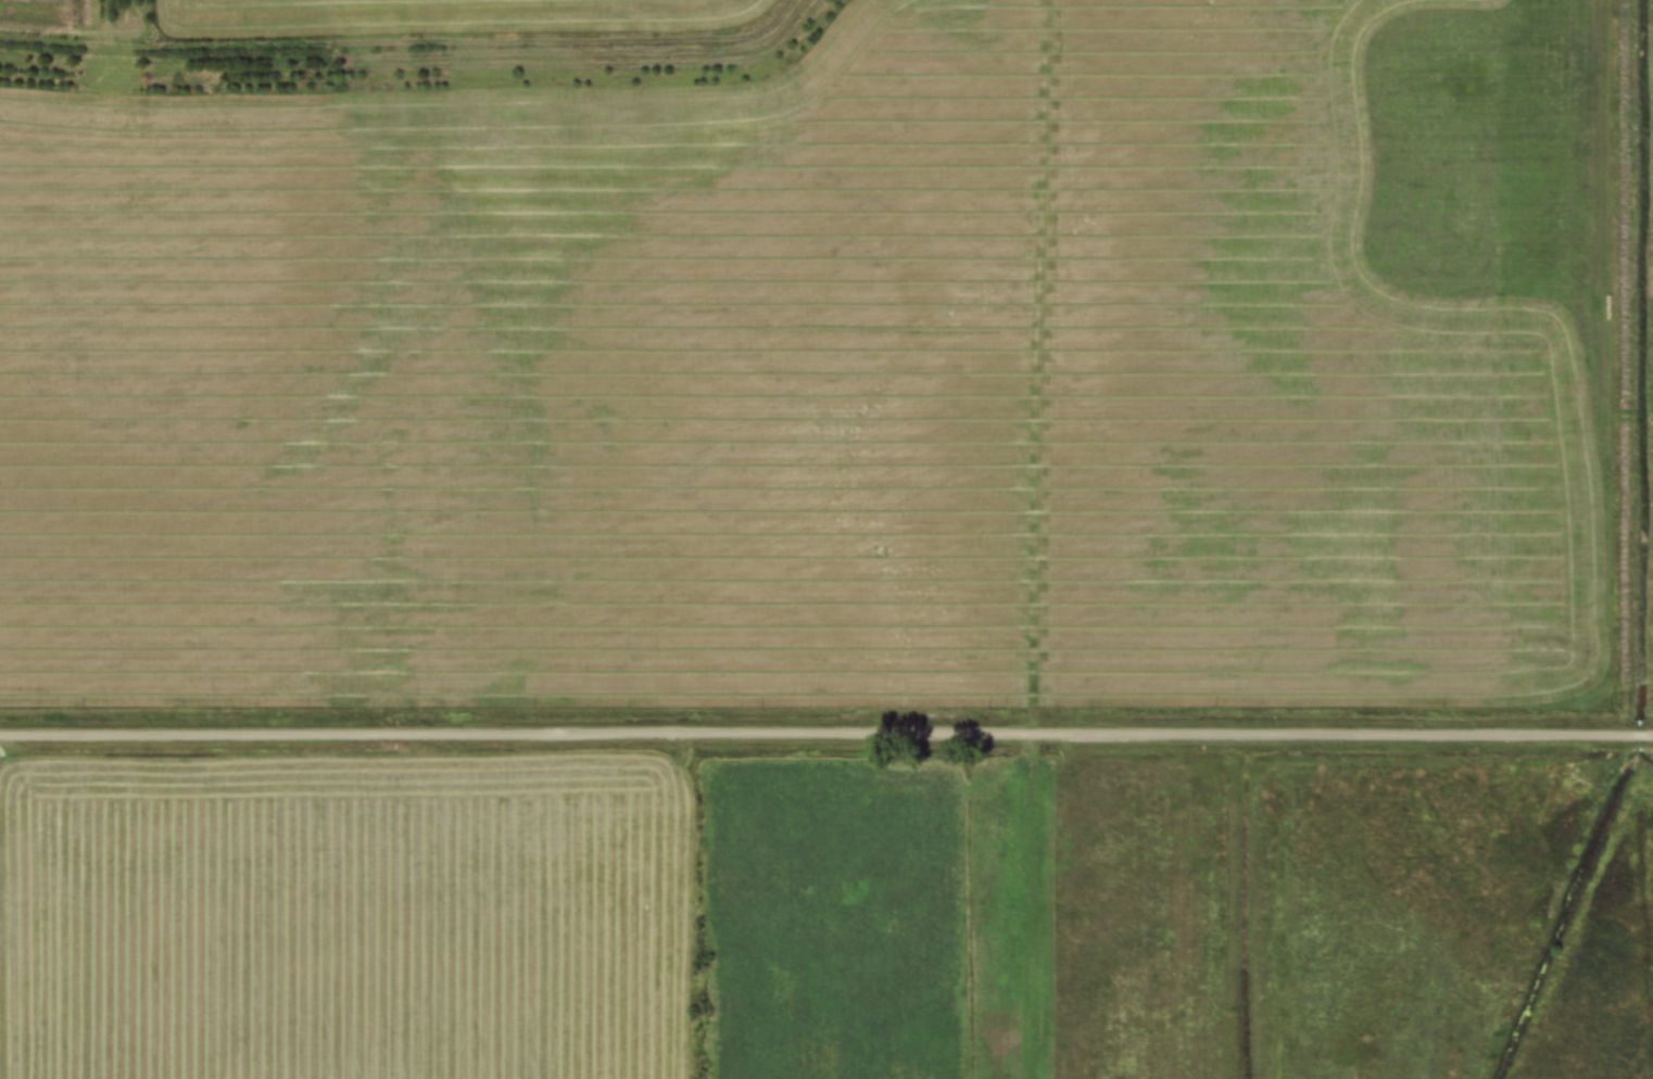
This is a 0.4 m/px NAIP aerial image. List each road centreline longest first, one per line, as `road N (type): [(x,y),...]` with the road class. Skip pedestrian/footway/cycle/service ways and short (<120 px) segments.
road 1 (residential): [(1652,734),(0,735)]

